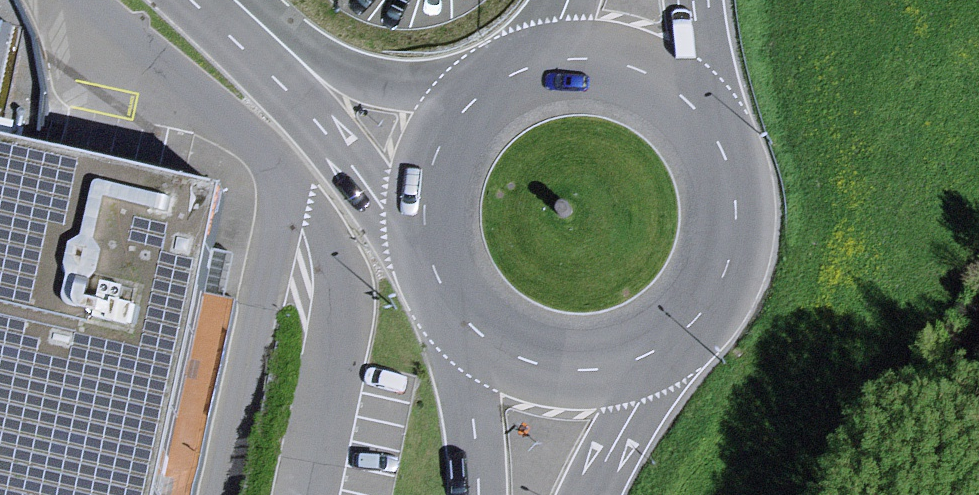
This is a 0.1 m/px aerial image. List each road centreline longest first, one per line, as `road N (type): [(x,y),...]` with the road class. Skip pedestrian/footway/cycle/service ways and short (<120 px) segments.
road 1 (unclassified): [(296,62),(433,281)]
road 2 (secondary): [(453,316),(489,351),(560,378),(635,370),(679,346)]
road 3 (secondary): [(679,346),(716,306),(740,237),(737,182),(715,132)]
road 4 (secondary): [(497,83),(454,121),(428,172),(421,229),(433,281)]
road 5 (unclassified): [(497,83),(427,91),(296,62)]
road 6 (secondary): [(715,132),(670,86),(641,71),(577,59),(544,64)]
road 7 (secondary): [(453,316),(472,405),(478,494)]
road 8 (secondary): [(589,494),(679,346)]
road 9 (secondary): [(715,132),(694,0)]

